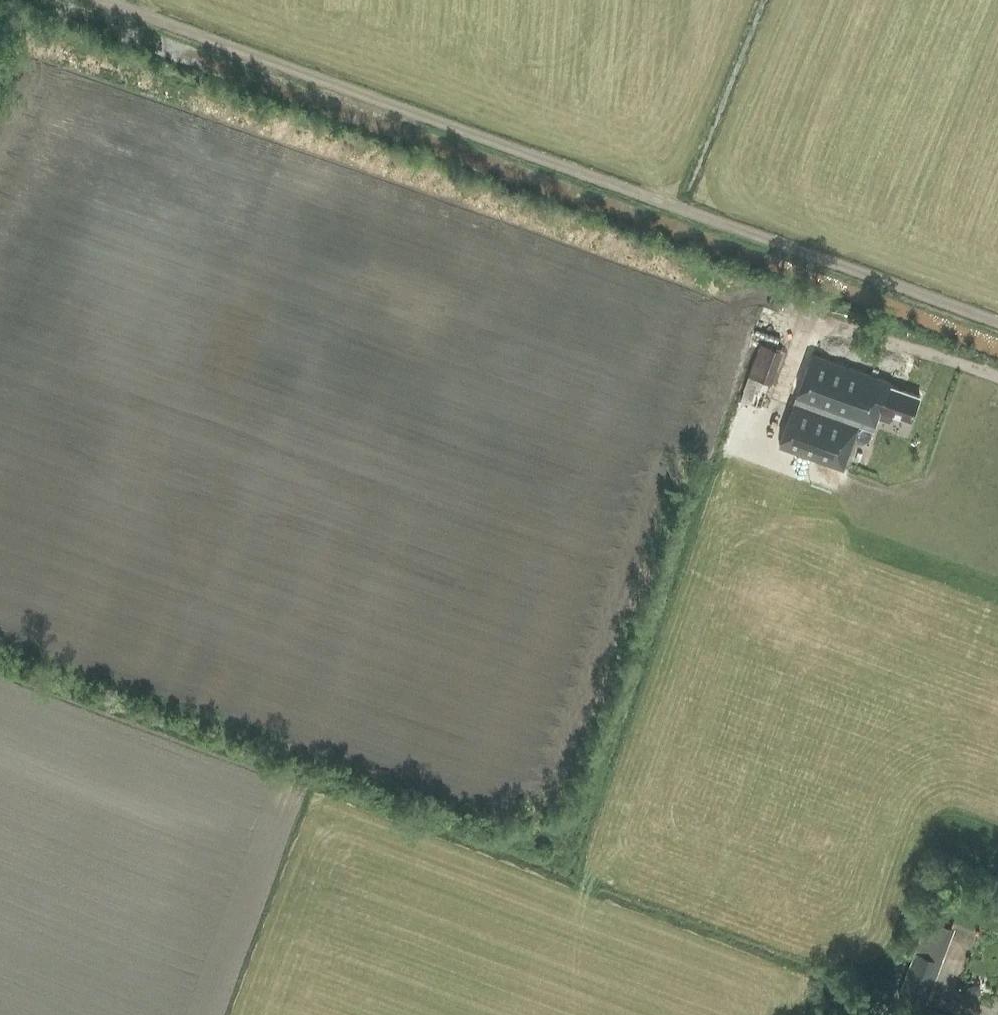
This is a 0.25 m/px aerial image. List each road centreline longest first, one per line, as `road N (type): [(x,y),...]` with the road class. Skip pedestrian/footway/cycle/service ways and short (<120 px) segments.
road 1 (track): [(997,319),(112,0)]
road 2 (track): [(997,378),(813,320)]

